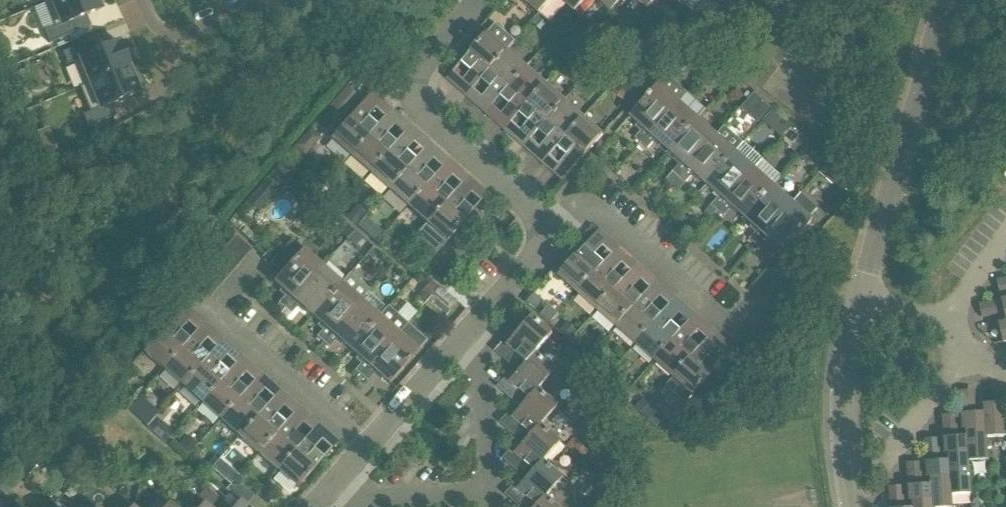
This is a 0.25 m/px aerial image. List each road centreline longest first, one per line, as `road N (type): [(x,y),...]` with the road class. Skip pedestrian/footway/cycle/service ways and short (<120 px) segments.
road 1 (residential): [(792,276),(738,336),(587,207),(556,229)]
road 2 (residential): [(556,229),(418,105),(415,77),(481,0)]
road 3 (unclassified): [(949,0),(861,301)]
road 4 (residential): [(375,449),(207,305),(248,257)]
road 5 (unclassified): [(861,301),(843,408),(852,506)]
road 6 (residential): [(500,490),(489,350),(474,335)]
road 7 (residential): [(877,473),(967,348)]
road 8 (residential): [(270,0),(174,36),(160,31),(141,0)]
road 9 (residential): [(500,490),(372,491),(352,475)]
road 10 (residential): [(375,449),(474,335)]
road 11 (residential): [(474,335),(556,229)]

